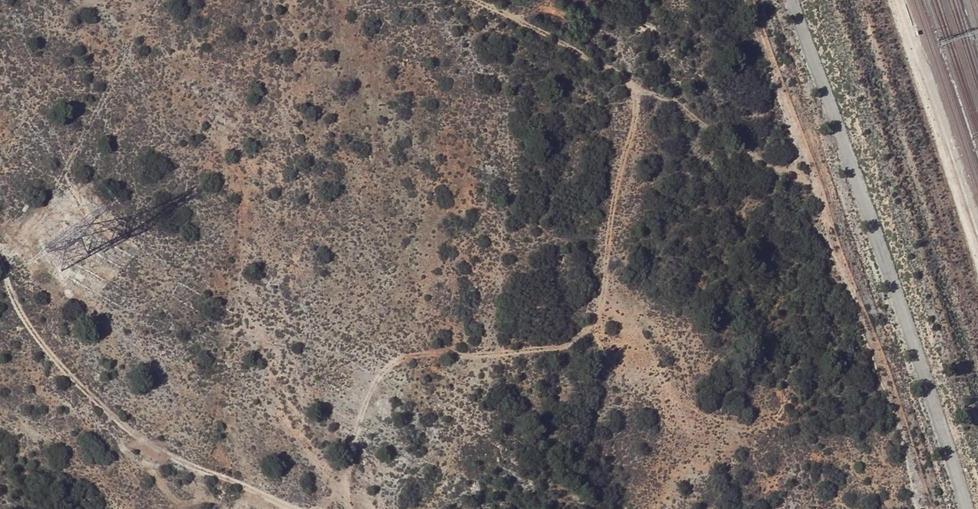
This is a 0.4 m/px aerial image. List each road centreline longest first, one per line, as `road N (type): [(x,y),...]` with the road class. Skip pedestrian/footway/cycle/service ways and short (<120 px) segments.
road 1 (track): [(482,0),(613,70),(629,88),(633,107),(610,200),(600,304),(579,330),(545,348),(406,357),(385,366),(365,399),(338,508)]
road 2 (track): [(749,0),(808,184),(649,89),(629,88)]
road 3 (track): [(0,277),(41,349),(110,413),(171,458),(293,508)]

